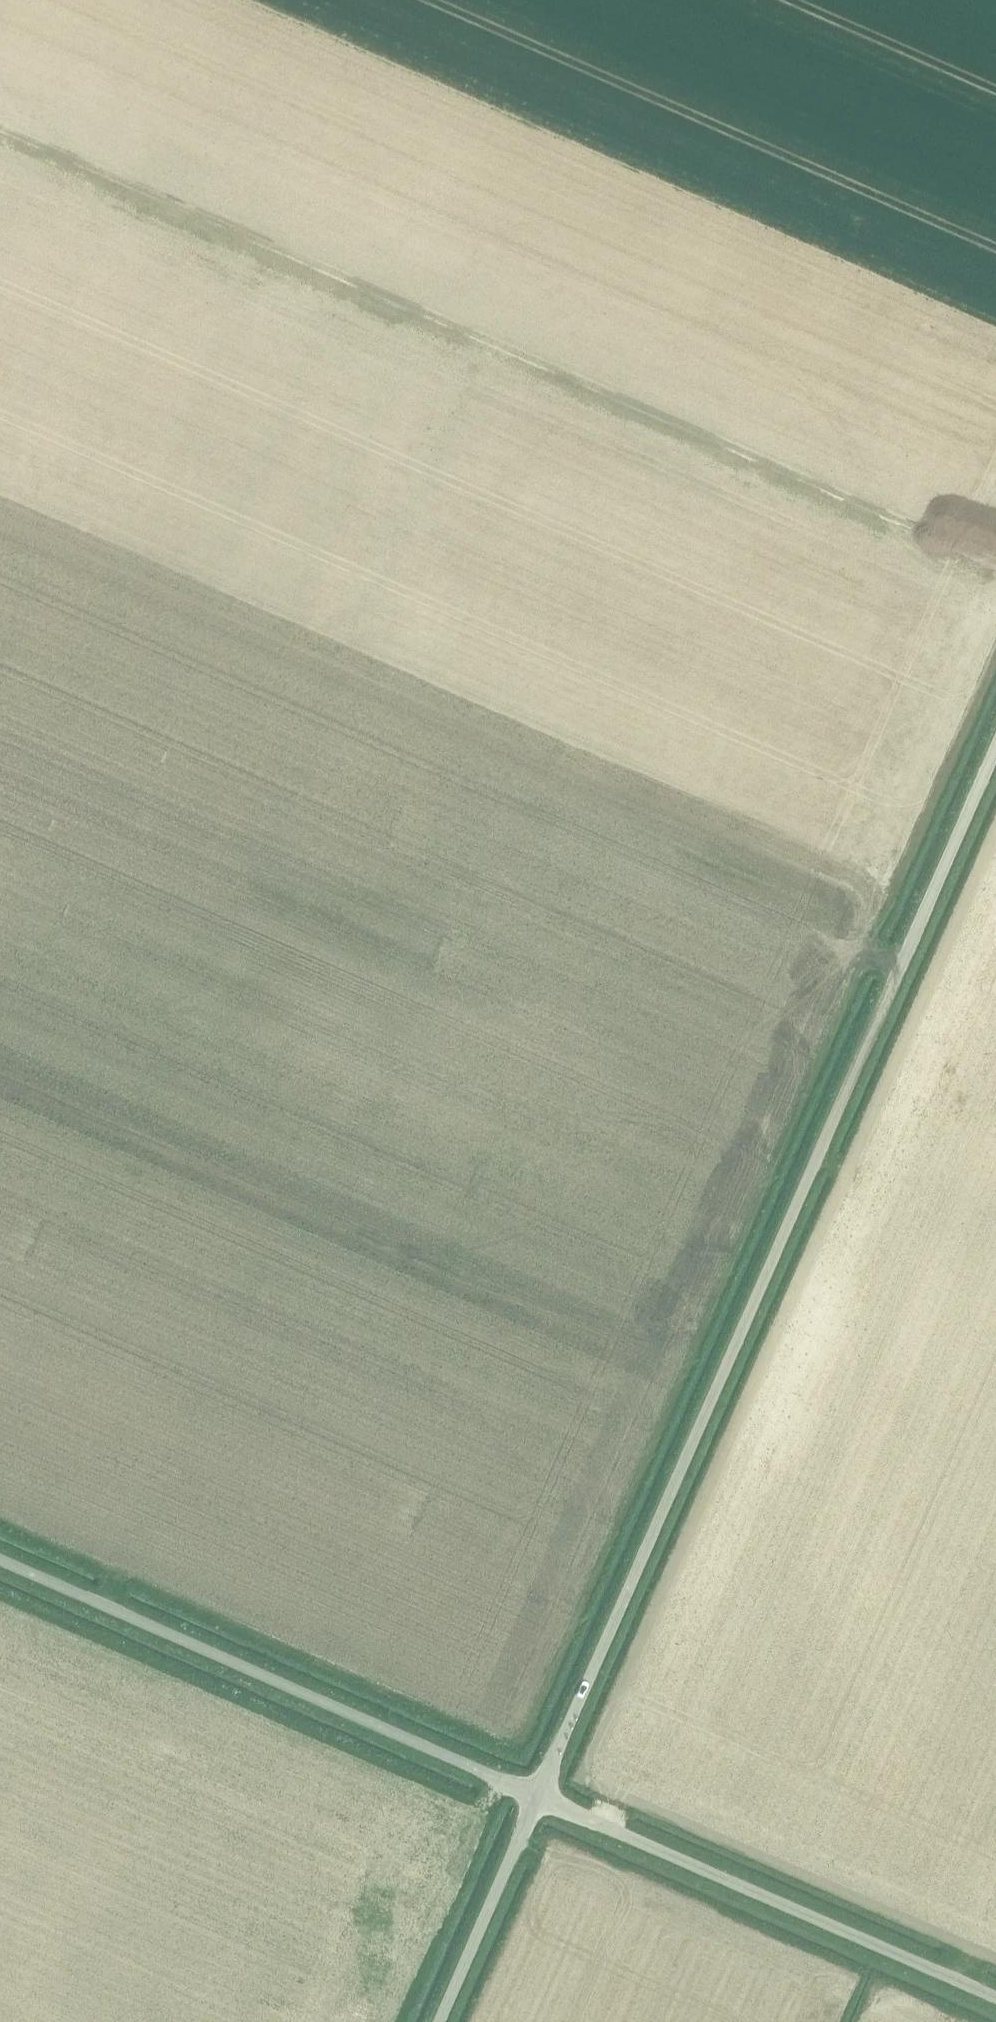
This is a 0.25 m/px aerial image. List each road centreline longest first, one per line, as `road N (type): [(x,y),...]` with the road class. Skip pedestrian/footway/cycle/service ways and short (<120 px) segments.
road 1 (unclassified): [(552,1797),(995,782)]
road 2 (unclassified): [(552,1797),(0,1561)]
road 3 (unclassified): [(995,1987),(552,1797)]
road 4 (unclassified): [(453,2021),(552,1797)]

